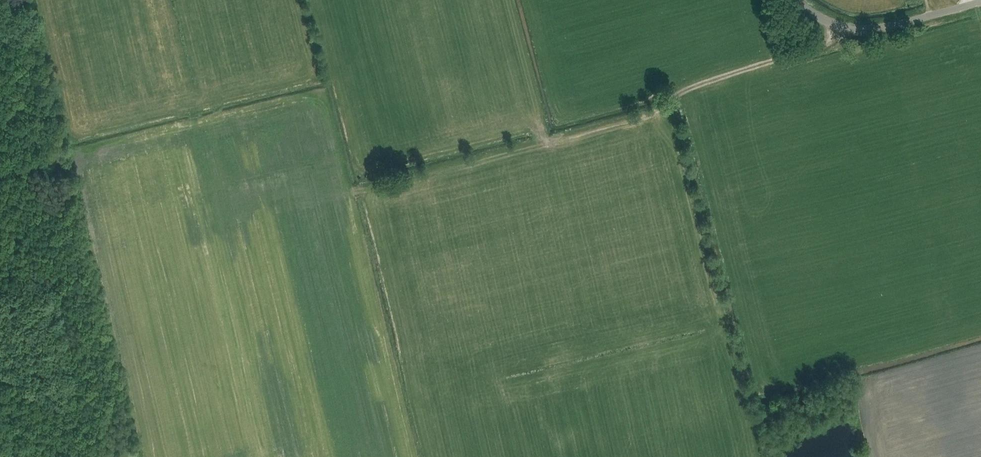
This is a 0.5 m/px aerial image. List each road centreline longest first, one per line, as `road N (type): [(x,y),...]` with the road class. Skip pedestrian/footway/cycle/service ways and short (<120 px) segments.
road 1 (unclassified): [(980,1),(861,28),(824,19),(798,0)]

